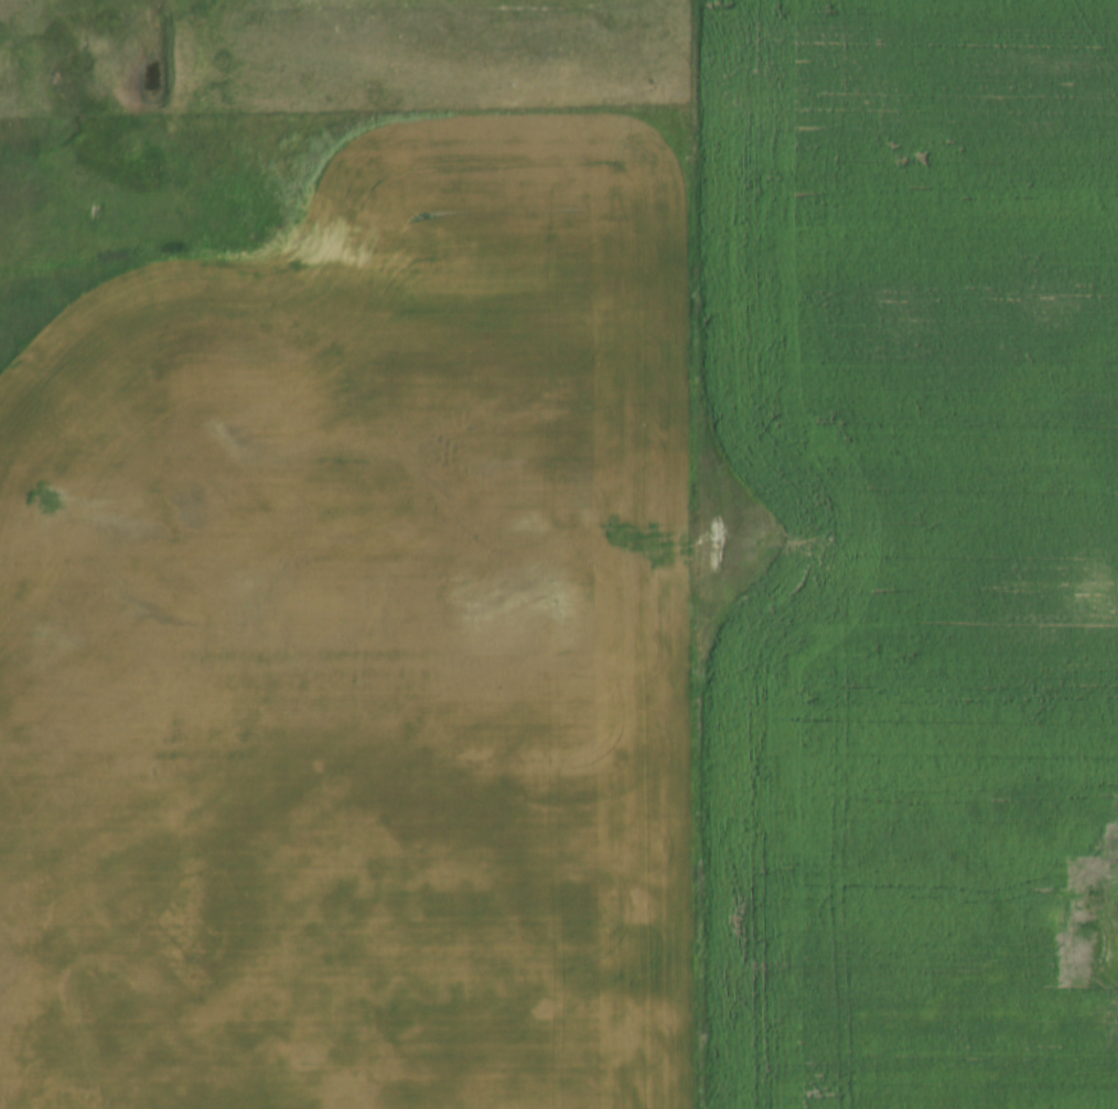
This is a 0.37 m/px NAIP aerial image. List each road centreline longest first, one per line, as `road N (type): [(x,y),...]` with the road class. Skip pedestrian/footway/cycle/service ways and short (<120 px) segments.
road 1 (track): [(706,1108),(696,0)]

